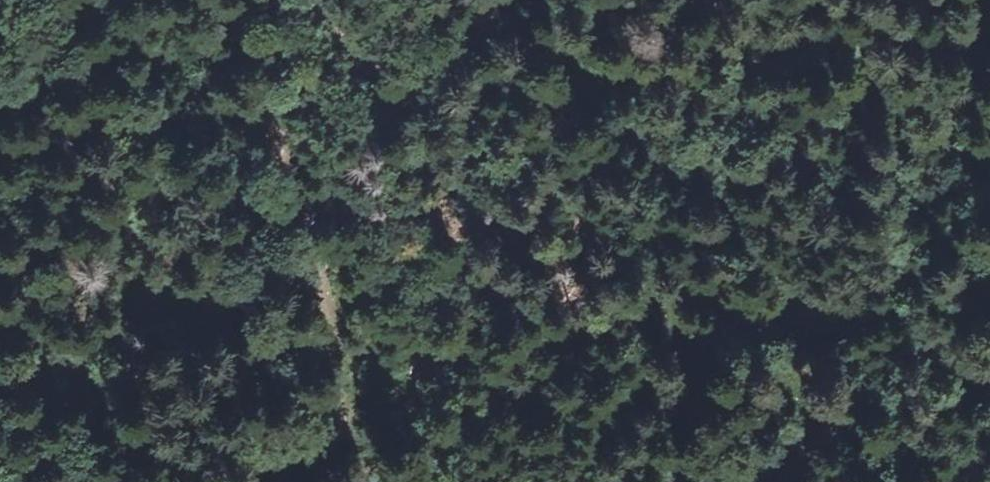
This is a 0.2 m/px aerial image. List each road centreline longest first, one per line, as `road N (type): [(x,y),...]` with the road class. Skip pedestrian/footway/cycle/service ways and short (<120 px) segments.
road 1 (track): [(338,0),(361,43),(385,65),(418,74),(466,64),(497,39),(523,32),(633,88),(721,43),(781,49),(876,91),(959,100)]
road 2 (track): [(633,88),(626,129),(601,164),(567,191),(483,220),(441,196),(377,131),(315,57),(292,0)]
road 3 (track): [(277,0),(267,75),(277,131),(306,200),(360,481)]
road 4 (track): [(238,481),(352,423)]

